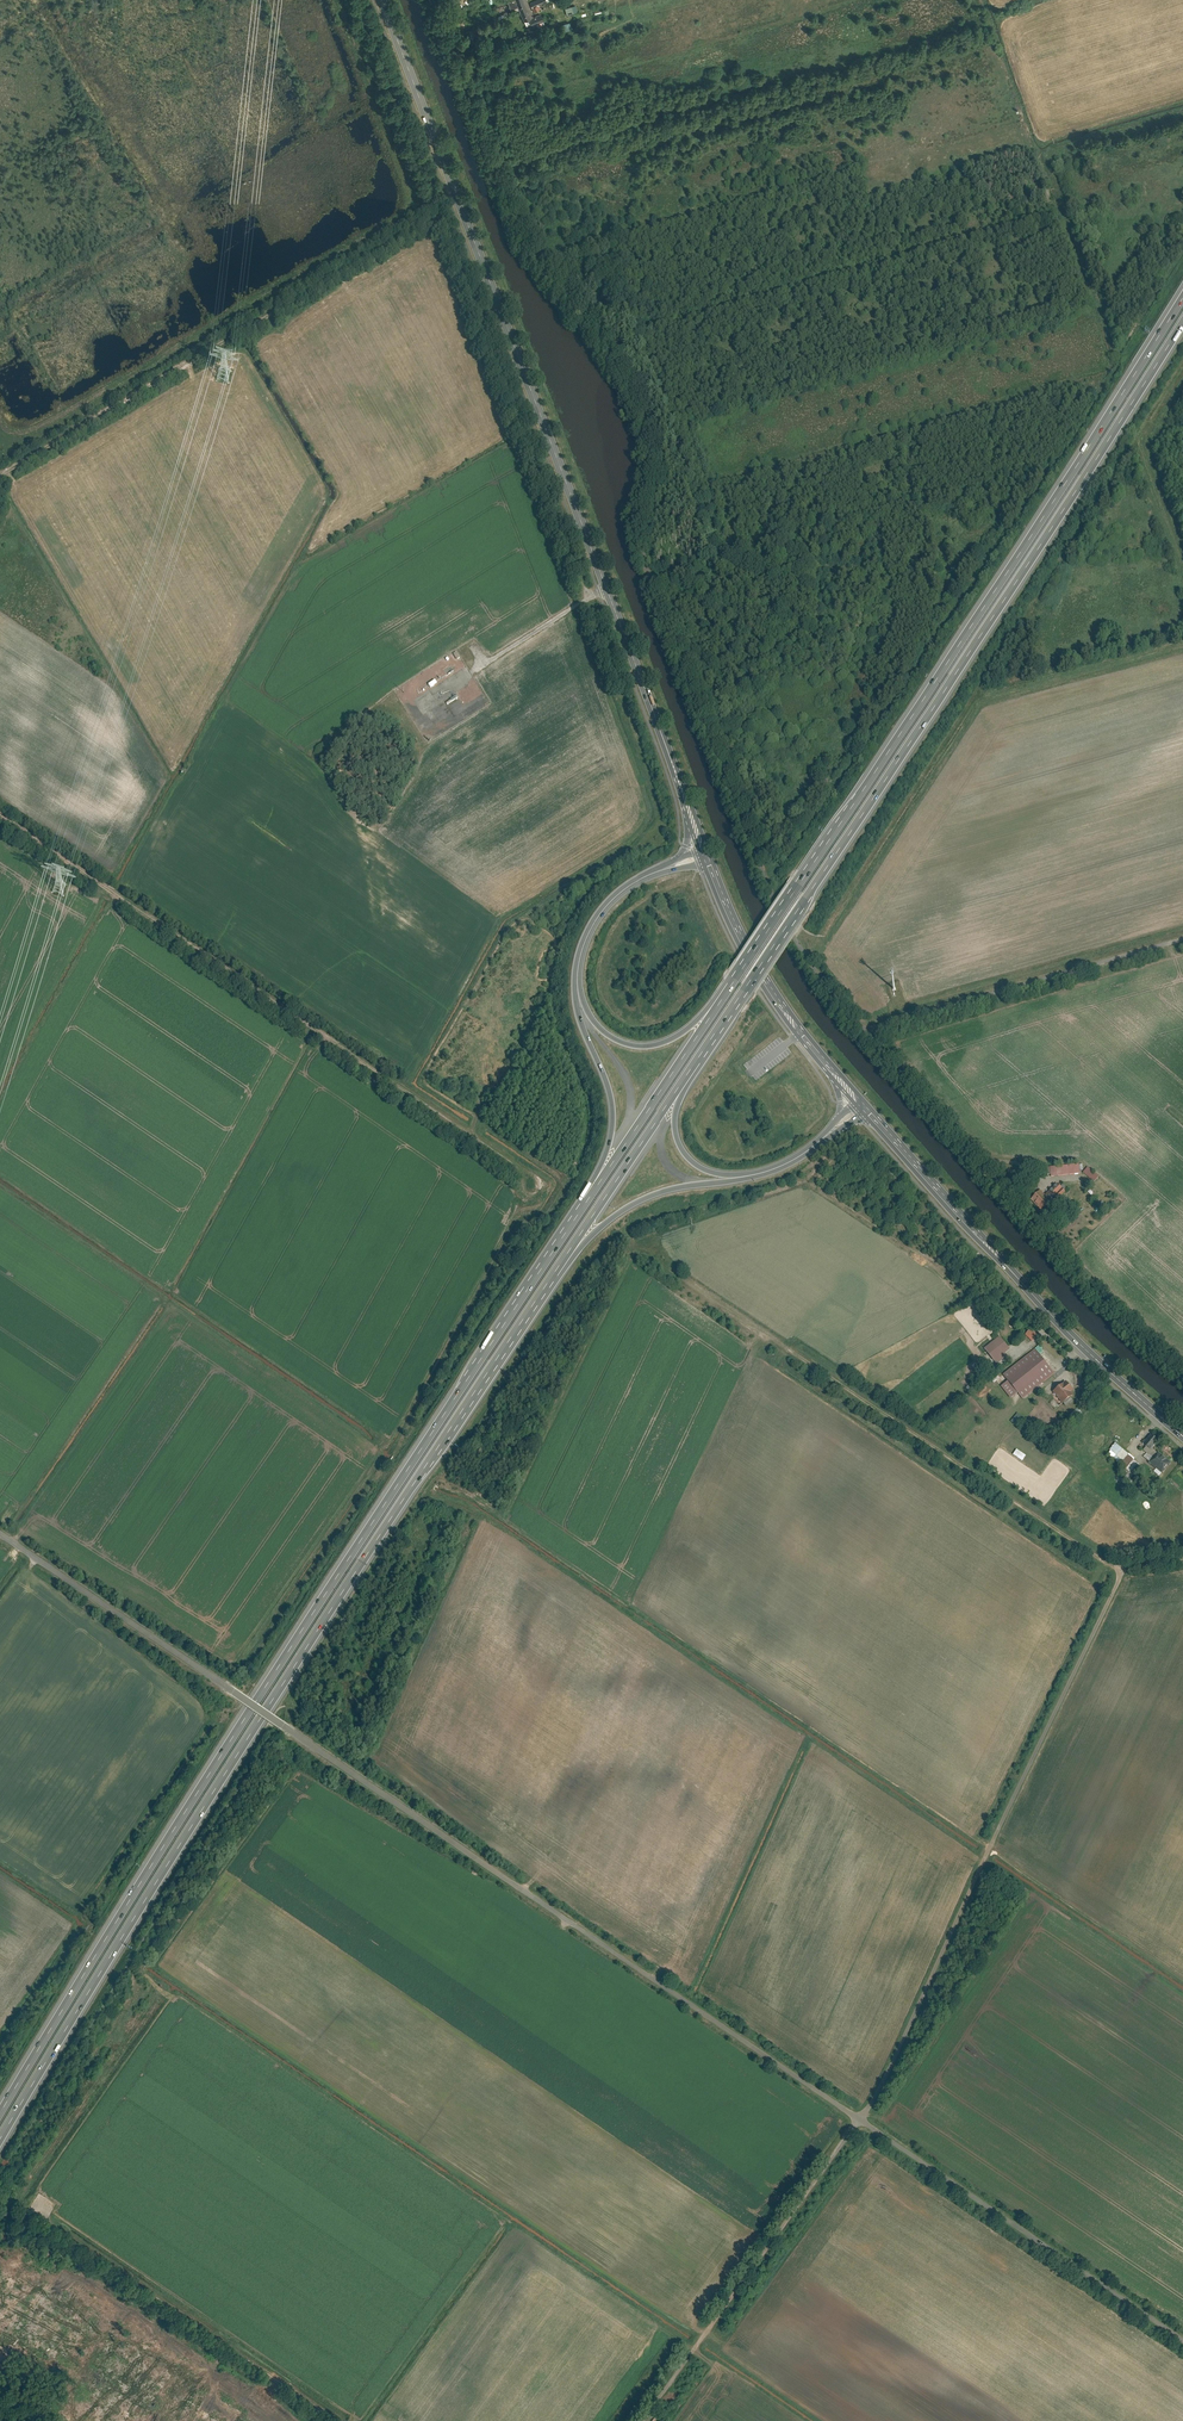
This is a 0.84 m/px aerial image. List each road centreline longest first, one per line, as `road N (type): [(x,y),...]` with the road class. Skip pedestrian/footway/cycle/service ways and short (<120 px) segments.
road 1 (unclassified): [(433,0),(522,226),(625,378),(653,446),(643,546),(764,888),(802,959),(857,1028)]
road 2 (motorway): [(604,1177),(187,1809),(0,2114)]
road 3 (motorway): [(0,2141),(193,1823),(569,1252)]
road 4 (unclassified): [(856,2116),(0,1535)]
road 5 (motorway): [(678,1090),(1182,323)]
road 6 (primary): [(382,0),(693,822)]
road 7 (motorway): [(1182,298),(714,1014)]
road 8 (track): [(0,473),(439,212),(358,0)]
road 9 (track): [(1182,1555),(1117,1568),(629,1244)]
road 10 (track): [(0,817),(529,1174)]
road 11 (unclassified): [(856,2116),(1117,1568)]
road 12 (primary): [(866,1109),(1059,1324),(1182,1438)]
road 13 (unclassified): [(1182,2341),(856,2116)]
road 14 (track): [(637,2420),(856,2116)]
road 15 (motorway): [(714,1014),(675,1039),(635,1048),(600,1031),(579,989),(587,944),(616,901),(660,875),(709,863)]
road 16 (motorway): [(678,860),(611,899),(578,955),(576,1011),(611,1105),(604,1177)]
road 17 (track): [(334,2420),(37,2217)]
road 18 (unclassified): [(857,1028),(1182,936)]
road 19 (motorway): [(569,1252),(659,1194),(773,1173),(866,1109)]
road 20 (primary): [(709,863),(777,999),(840,1080)]
road 21 (motorway): [(839,1118),(777,1168),(711,1174),(680,1148),(678,1090)]
road 22 (motorway): [(714,1014),(604,1177)]
road 23 (motorway): [(569,1252),(678,1090)]
road 24 (unclassified): [(857,1028),(974,1156)]

